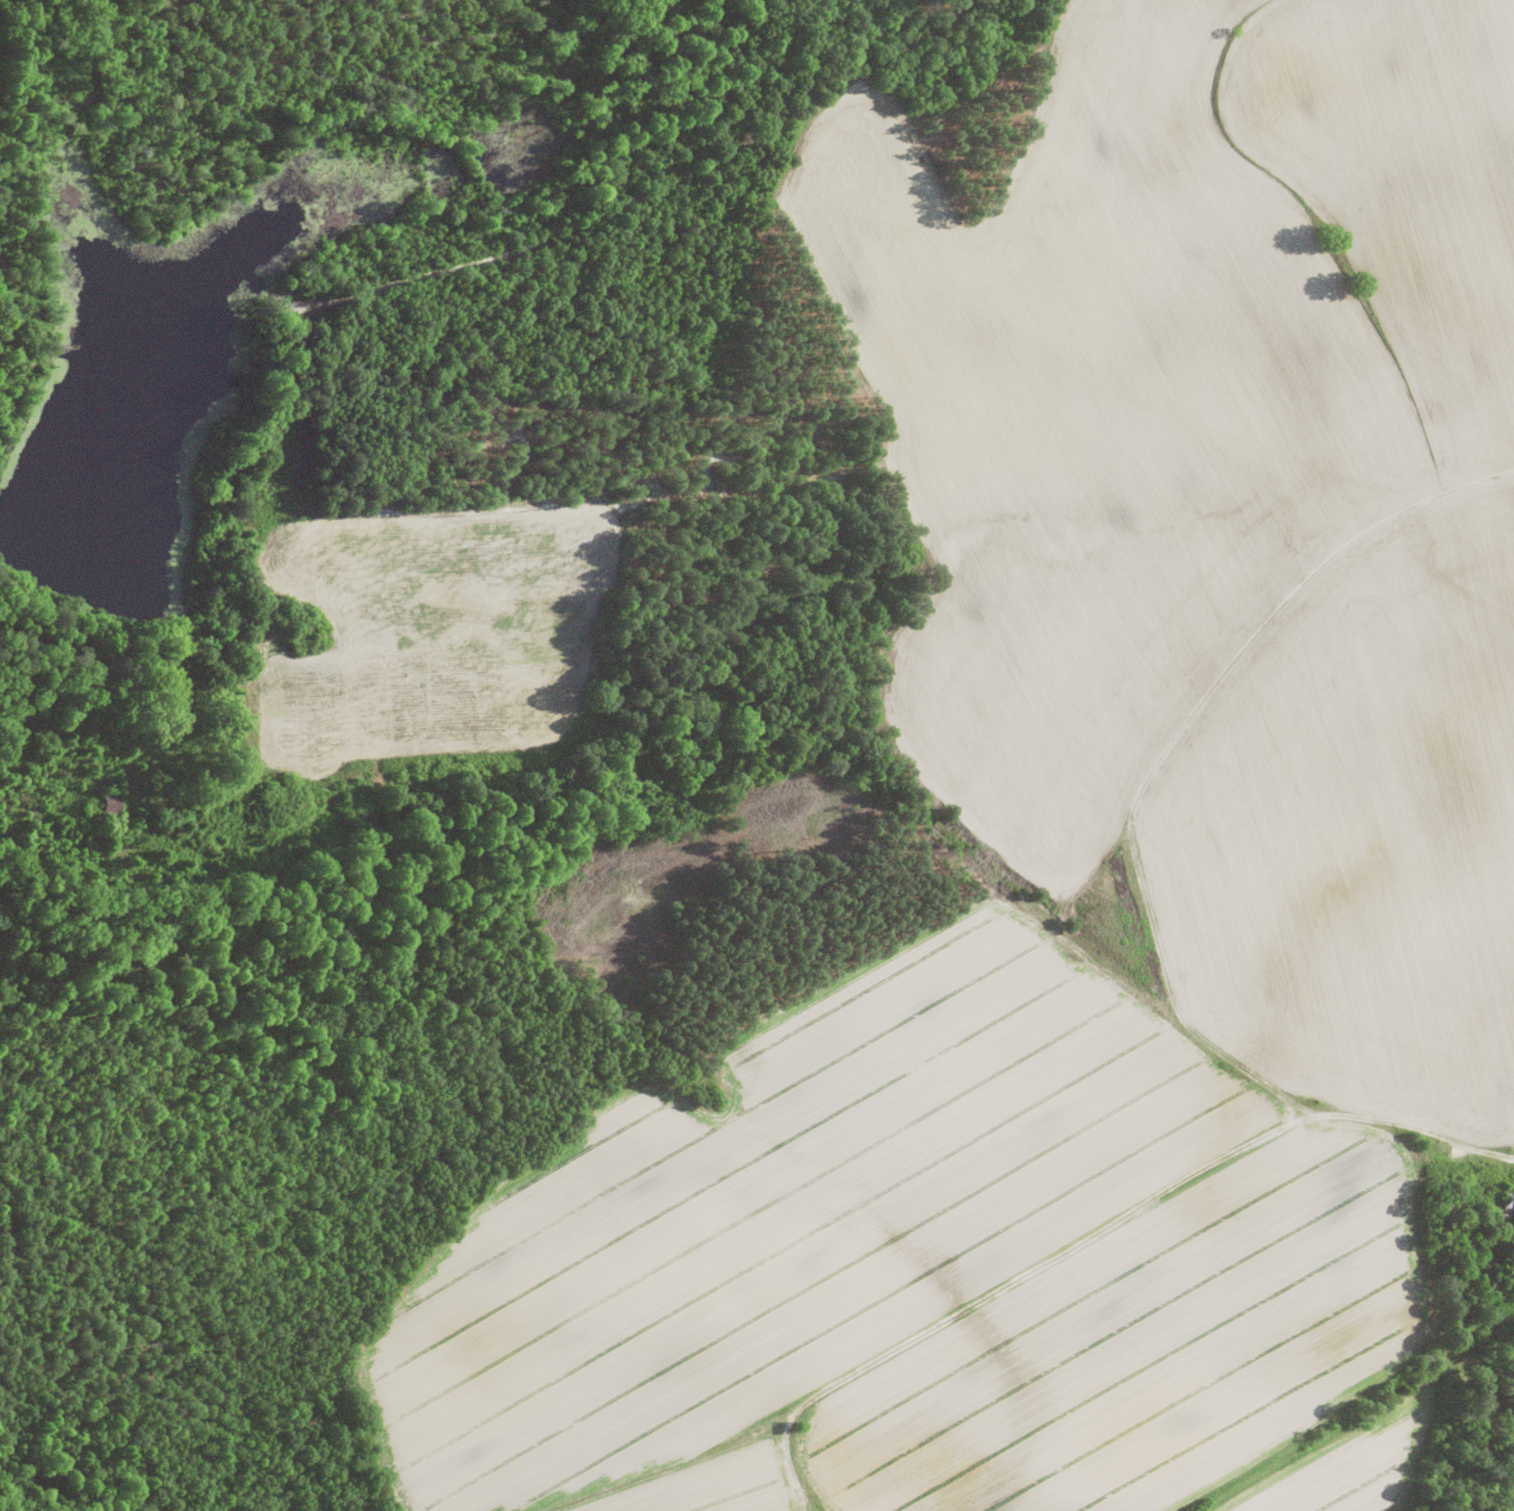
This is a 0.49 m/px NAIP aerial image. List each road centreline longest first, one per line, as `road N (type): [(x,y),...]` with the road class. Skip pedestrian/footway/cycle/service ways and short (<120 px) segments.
road 1 (residential): [(1513,1167),(1289,1097),(1179,1020),(806,720),(660,720),(421,783),(374,780)]

